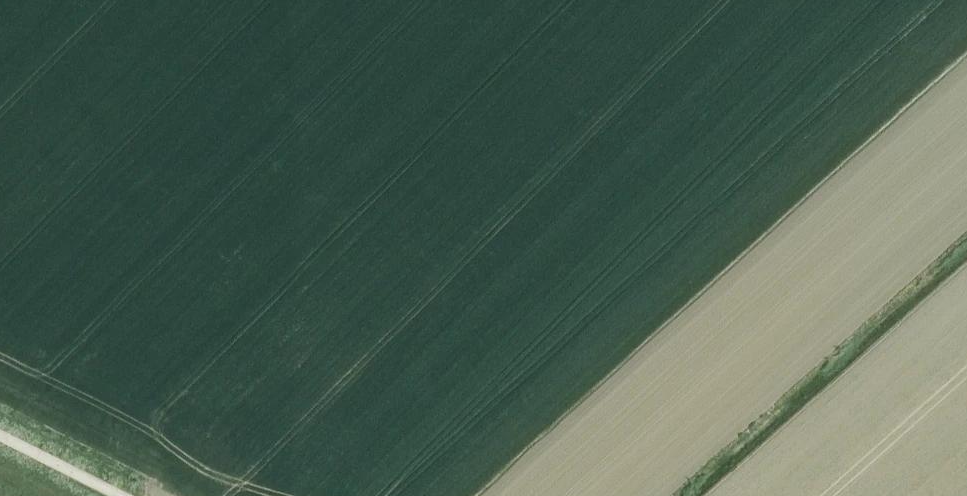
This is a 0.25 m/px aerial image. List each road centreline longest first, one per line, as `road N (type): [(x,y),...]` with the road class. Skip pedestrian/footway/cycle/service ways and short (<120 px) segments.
road 1 (unclassified): [(130,495),(0,431)]

